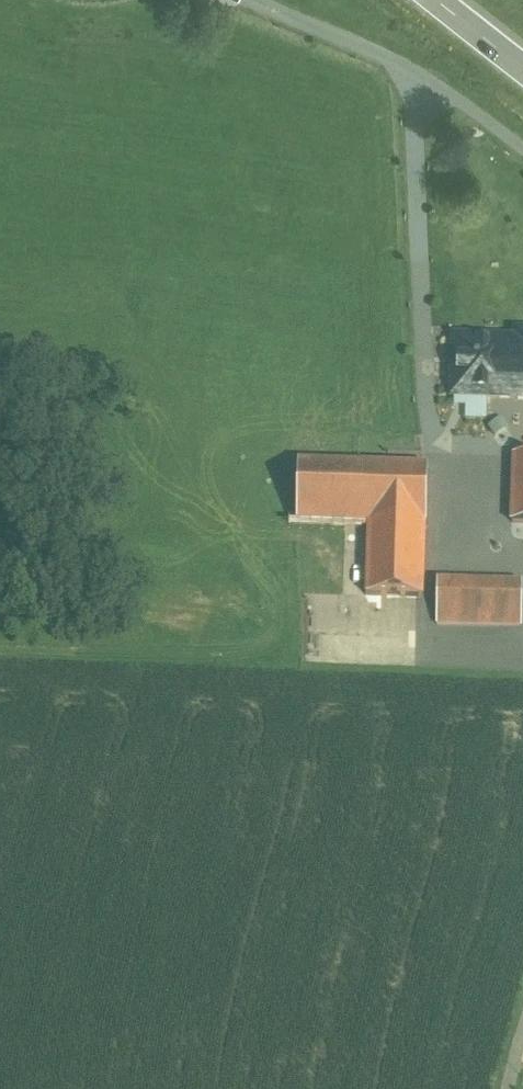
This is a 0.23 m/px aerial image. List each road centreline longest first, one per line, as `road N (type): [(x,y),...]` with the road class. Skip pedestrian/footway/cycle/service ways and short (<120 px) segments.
road 1 (unclassified): [(522,148),(427,79),(256,0)]

